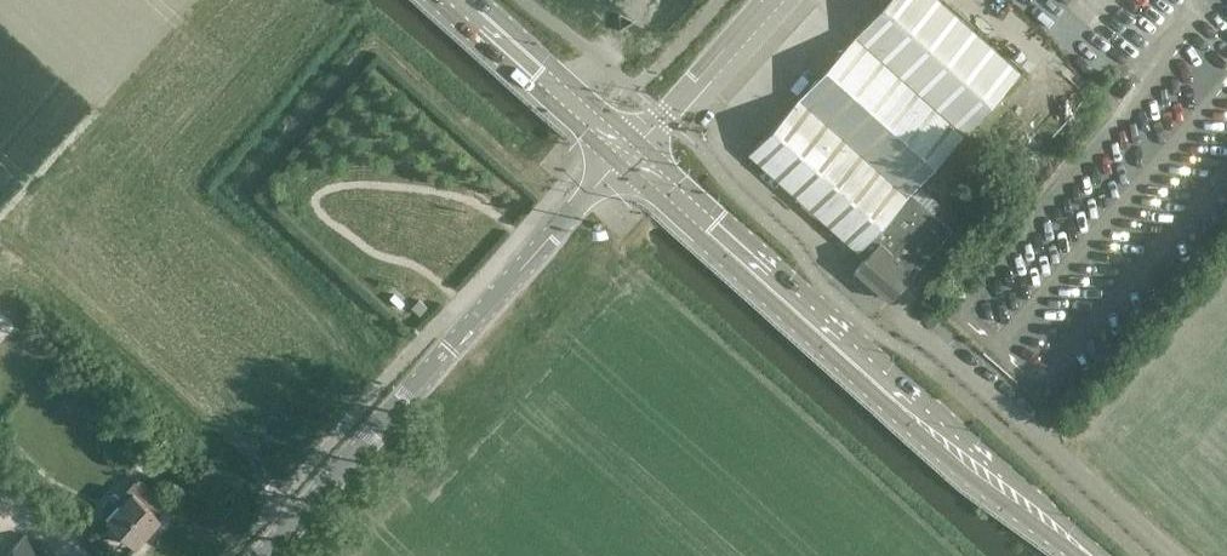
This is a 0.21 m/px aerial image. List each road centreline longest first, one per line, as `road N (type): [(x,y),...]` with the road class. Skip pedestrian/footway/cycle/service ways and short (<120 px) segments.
road 1 (secondary): [(1090,555),(631,150)]
road 2 (tertiary): [(264,555),(631,150)]
road 3 (secondary): [(463,0),(631,150)]
road 4 (tertiary): [(631,150),(766,0)]

